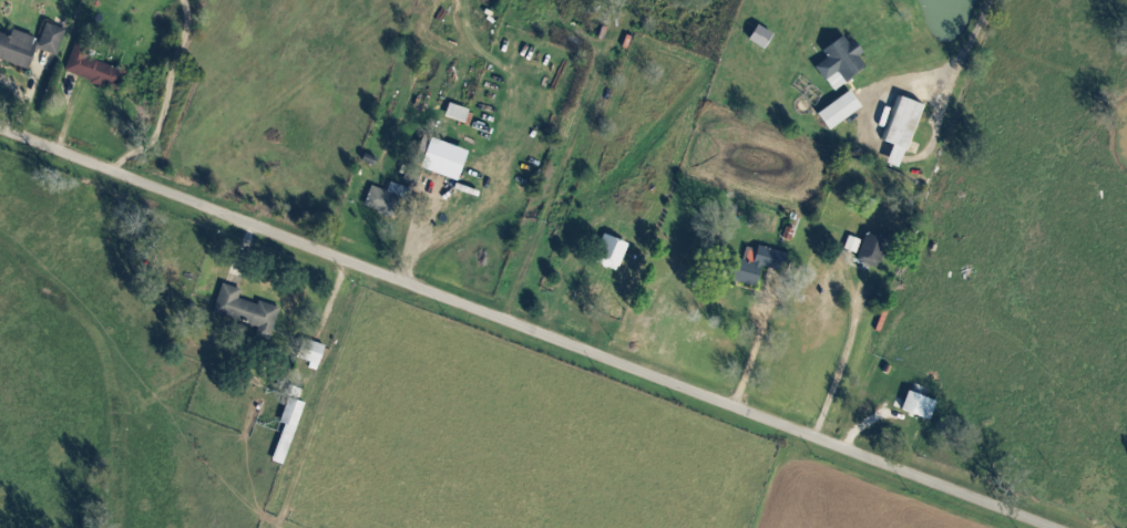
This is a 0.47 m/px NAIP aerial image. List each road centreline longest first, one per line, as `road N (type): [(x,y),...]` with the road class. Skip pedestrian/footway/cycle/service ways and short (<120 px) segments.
road 1 (residential): [(1054,527),(0,130)]

